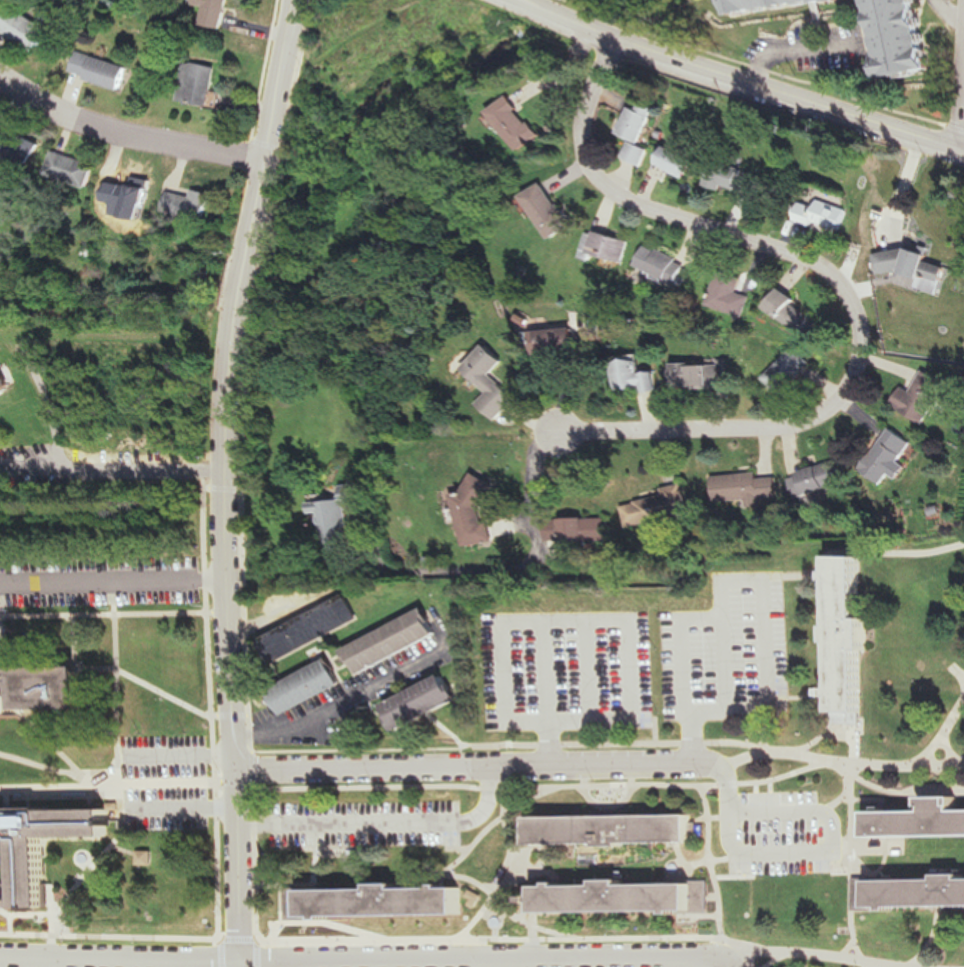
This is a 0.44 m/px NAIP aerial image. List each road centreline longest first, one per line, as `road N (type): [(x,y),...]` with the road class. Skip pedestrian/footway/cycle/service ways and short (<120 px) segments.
road 1 (residential): [(732,964),(0,955)]
road 2 (residential): [(241,961),(230,468),(250,288)]
road 3 (residential): [(720,766),(236,769)]
road 4 (residential): [(559,429),(778,427),(827,415),(860,350),(849,296),(797,257)]
road 5 (secondary): [(963,148),(616,41),(527,0)]
road 6 (residential): [(797,257),(643,207),(611,187),(590,155),(589,109),(616,41)]
road 7 (residential): [(271,162),(116,135),(0,76)]
road 8 (residential): [(253,267),(293,16)]
road 9 (residential): [(961,147),(963,26)]

